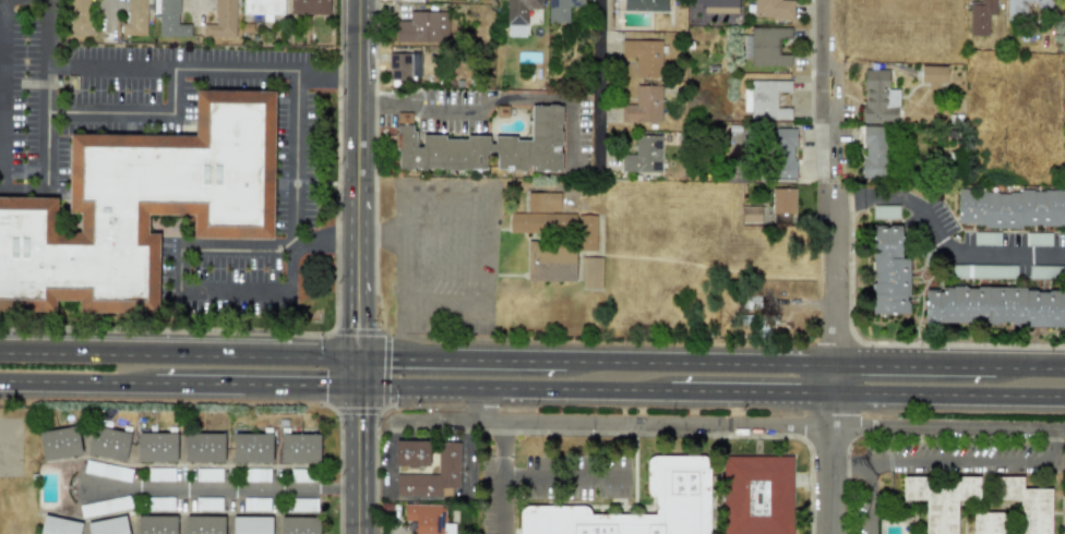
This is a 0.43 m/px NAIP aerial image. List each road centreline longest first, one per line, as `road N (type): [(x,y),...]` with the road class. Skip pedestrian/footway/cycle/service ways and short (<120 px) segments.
road 1 (residential): [(394,422),(1064,429)]
road 2 (tertiary): [(357,359),(357,0)]
road 3 (secondary): [(357,359),(0,354)]
road 4 (secondary): [(357,385),(668,391)]
road 5 (secondary): [(836,365),(564,362)]
road 6 (residential): [(87,489),(356,490)]
road 7 (residential): [(835,202),(912,201),(956,253),(1064,252)]
road 8 (secondary): [(836,393),(1064,398)]
road 9 (secondary): [(564,362),(357,359)]
road 10 (secondary): [(153,383),(357,385)]
road 11 (residential): [(836,365),(834,181)]
road 12 (residential): [(601,181),(605,0)]
road 13 (secondary): [(668,391),(836,393)]
road 14 (secondary): [(994,368),(836,365)]
road 15 (secondary): [(0,381),(153,383)]
road 16 (secondary): [(356,533),(357,385)]
road 17 (residential): [(834,123),(834,100),(822,100),(823,0)]

